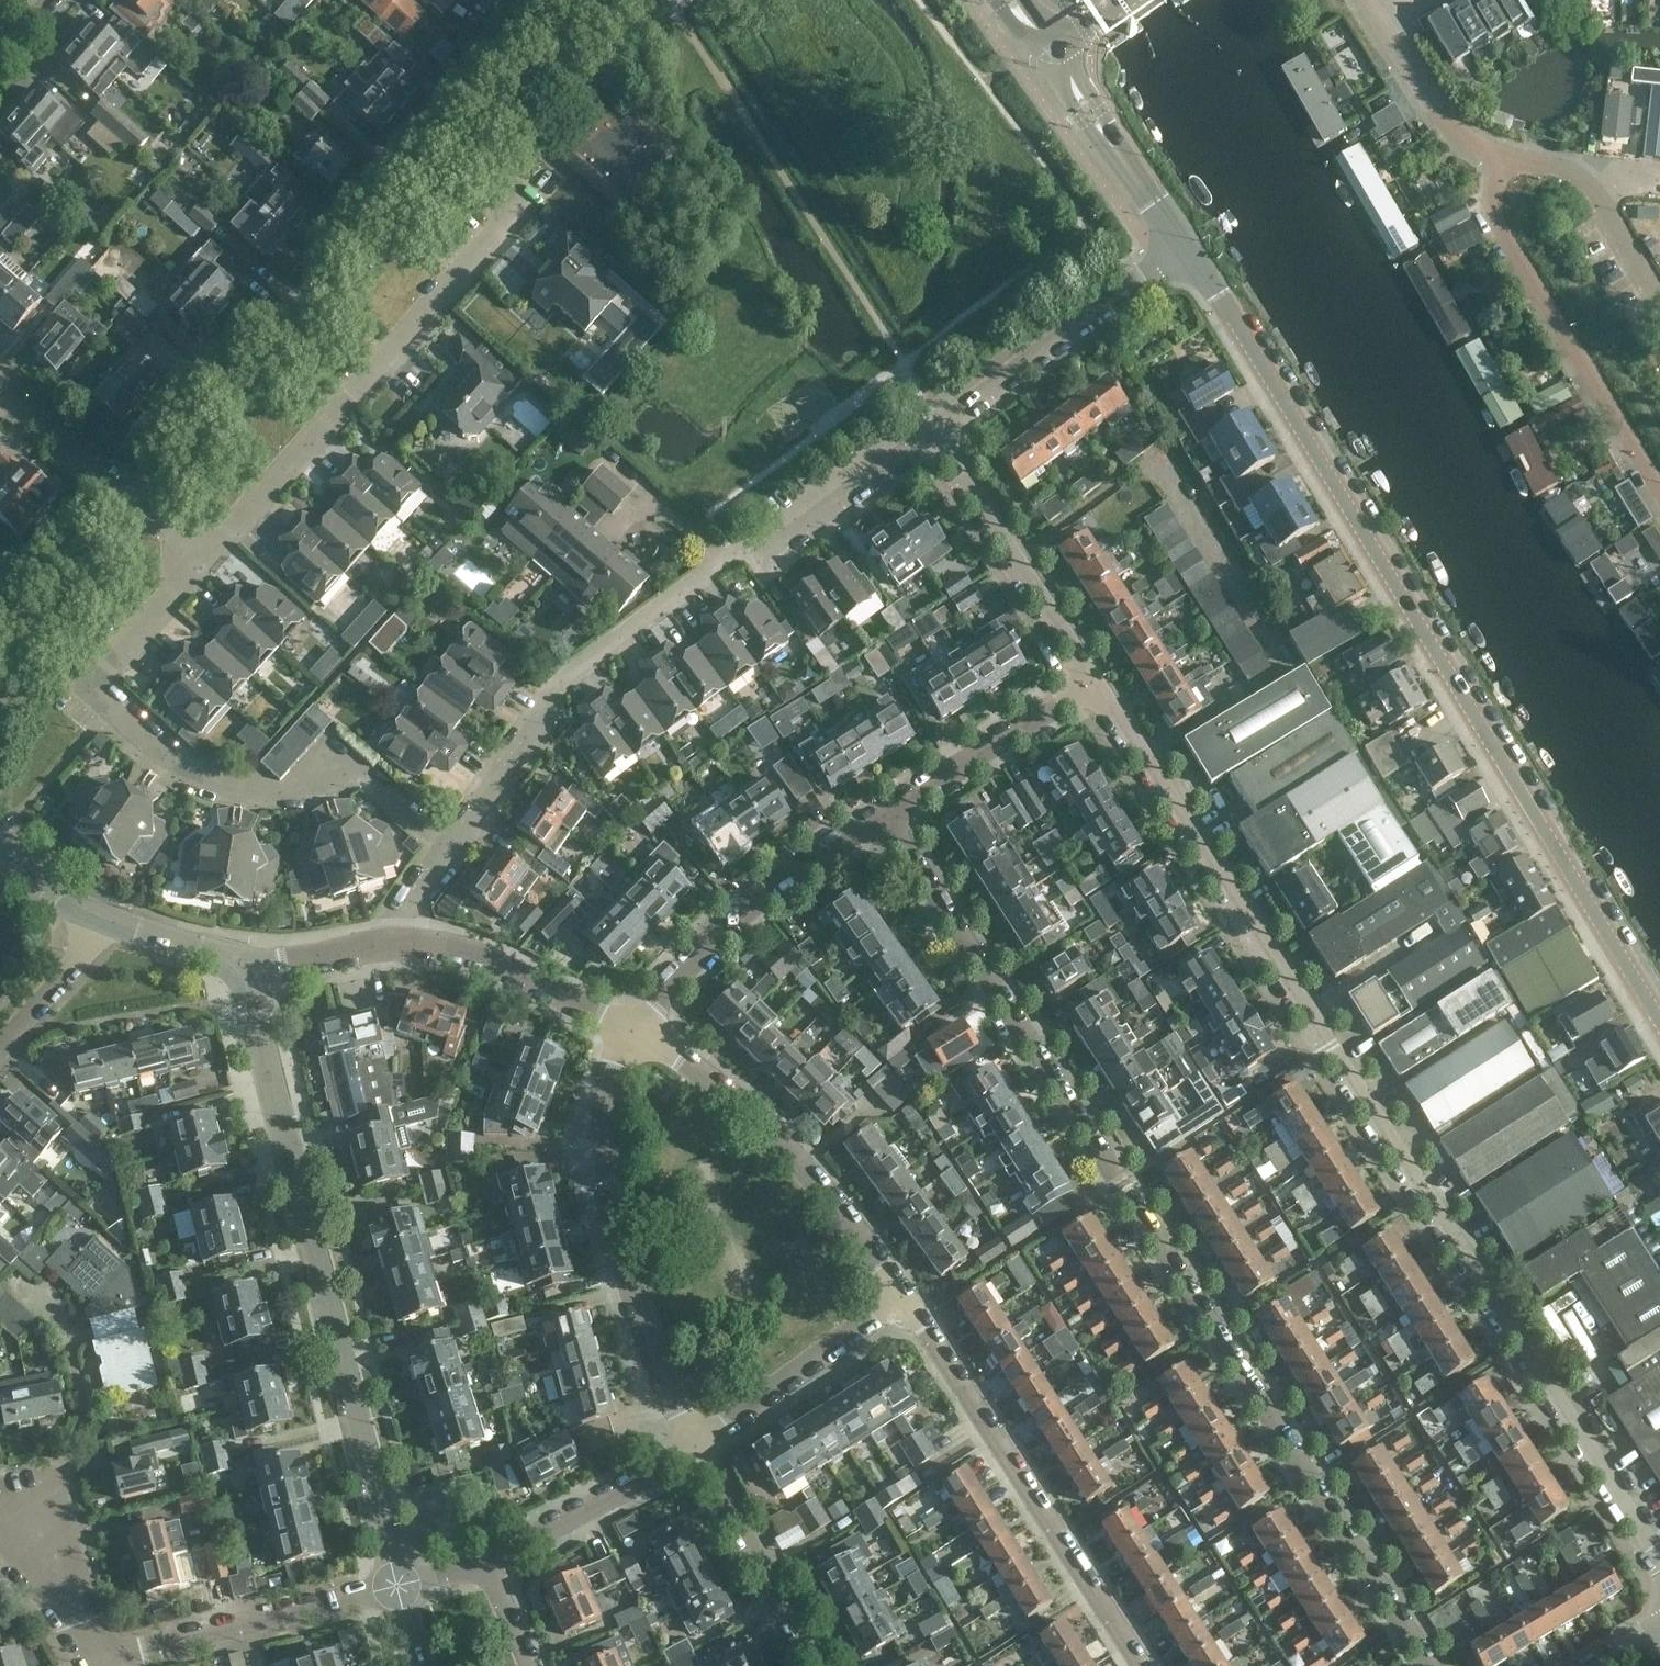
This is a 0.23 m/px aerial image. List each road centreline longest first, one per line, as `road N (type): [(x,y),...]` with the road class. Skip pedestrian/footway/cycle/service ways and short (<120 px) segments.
road 1 (residential): [(1659,1562),(1330,1045),(1088,687)]
road 2 (residential): [(1427,1665),(1124,1180),(884,822)]
road 3 (tertiary): [(1659,1017),(1187,253)]
road 4 (residential): [(398,1585),(243,961)]
road 5 (residential): [(450,848),(533,735),(550,691),(740,555),(911,448)]
road 6 (residential): [(1088,687),(930,437),(1187,253)]
road 7 (residential): [(450,848),(356,770),(275,798),(201,784),(99,697),(121,654),(205,563)]
road 8 (residential): [(205,563),(531,206),(532,183),(481,137)]
road 9 (tertiary): [(481,137),(146,509)]
road 10 (residential): [(689,1450),(640,1317),(604,1166),(601,1110),(630,1026)]
road 11 (residential): [(1138,1665),(906,1305)]
road 12 (residential): [(906,1305),(788,1152),(630,1026)]
road 13 (residential): [(1659,493),(1495,221),(1505,163)]
road 14 (residential): [(630,1026),(755,900),(884,822)]
road 15 (residential): [(100,1662),(398,1585)]
road 16 (residential): [(689,1450),(906,1305)]
road 17 (residential): [(630,1026),(456,947),(396,945)]
road 18 (residential): [(815,1665),(689,1450)]
road 19 (residential): [(884,822),(1088,687)]
road 20 (tertiary): [(1187,253),(1053,52)]
road 21 (residential): [(482,1562),(689,1450)]
road 22 (tertiary): [(146,509),(0,672)]
road 23 (unclassified): [(1505,163),(1436,114),(1379,13)]
road 24 (residential): [(0,381),(146,509)]
road 25 (tertiary): [(603,0),(481,137)]
road 26 (residential): [(100,1662),(31,1540),(0,1530)]
road 27 (residential): [(0,1049),(111,917)]
road 28 (residential): [(396,945),(301,963),(243,961)]
road 29 (residential): [(243,961),(111,917)]
road 30 (residential): [(111,917),(60,895),(0,847)]
road 31 (unclassified): [(1659,304),(1597,196)]

